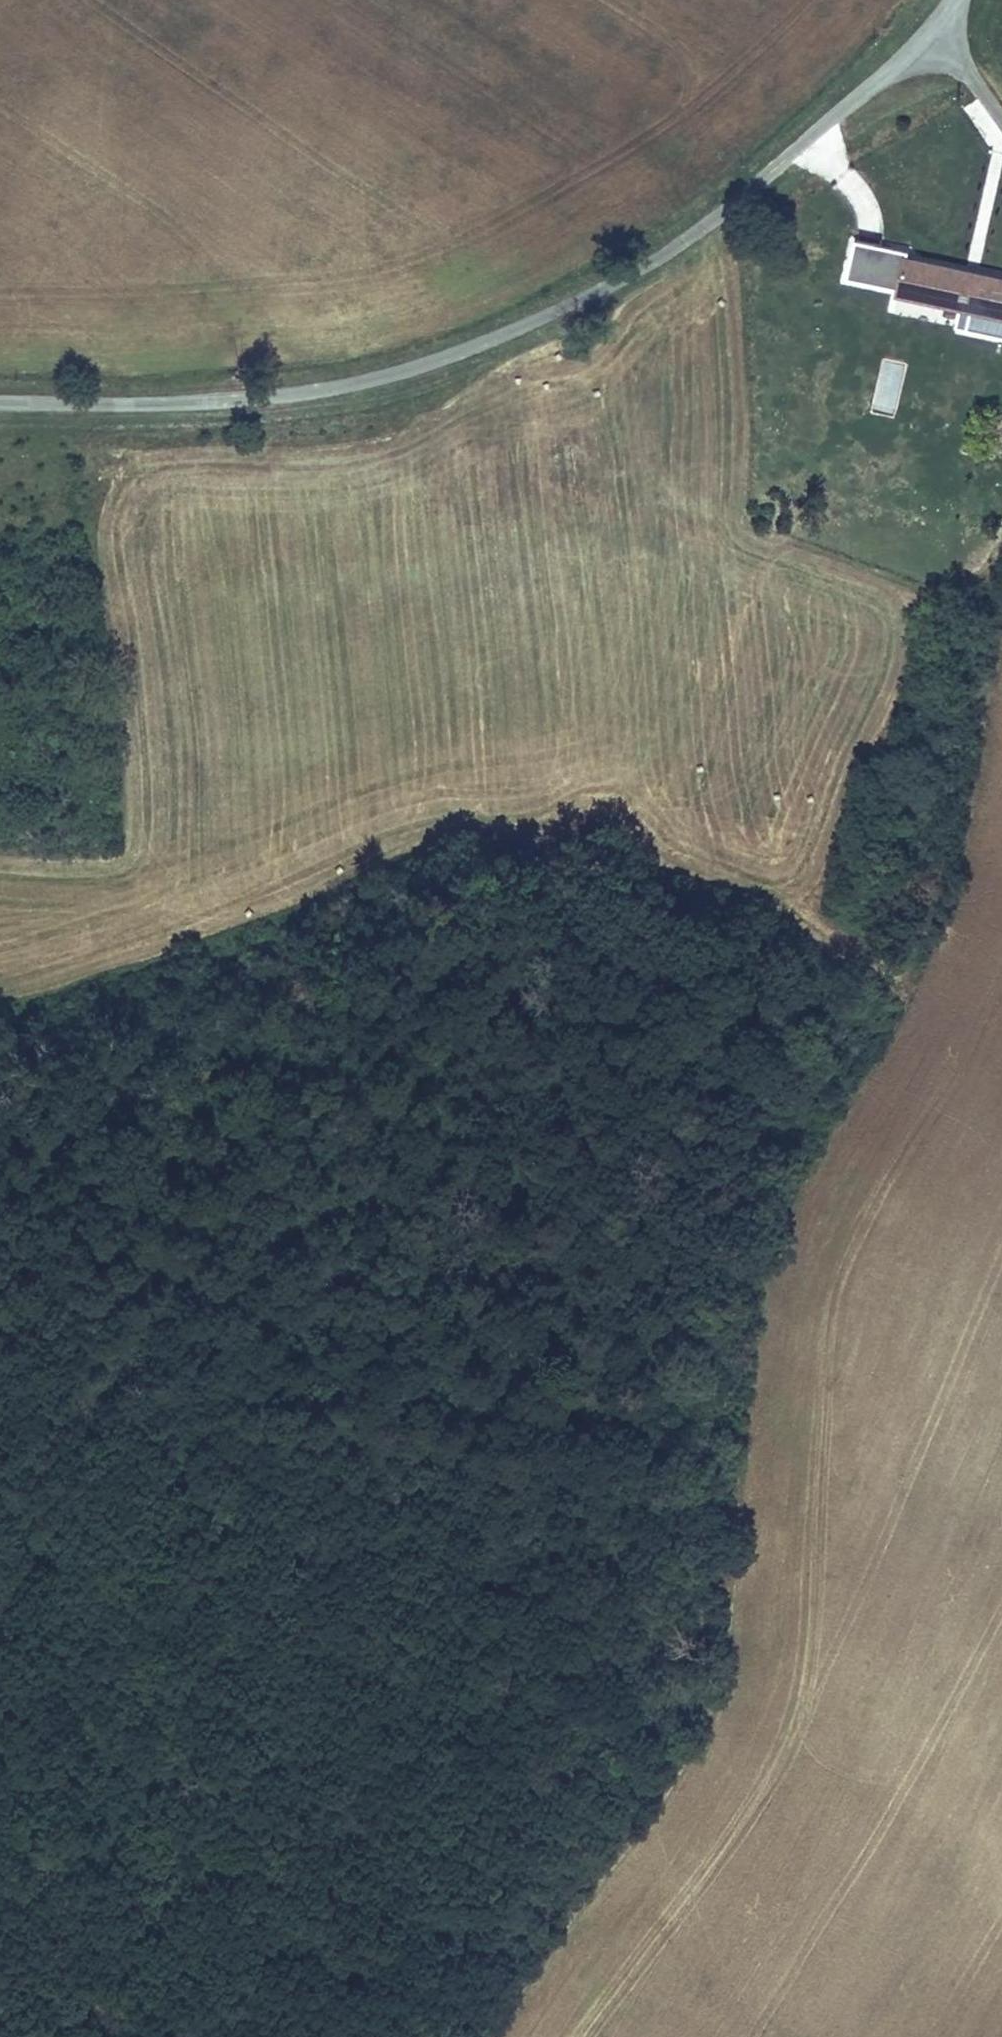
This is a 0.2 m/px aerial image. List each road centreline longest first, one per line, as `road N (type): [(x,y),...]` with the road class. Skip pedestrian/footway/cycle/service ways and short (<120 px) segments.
road 1 (unclassified): [(937,26),(713,219),(646,264),(488,340),(403,371),(306,391),(103,404),(0,401)]

